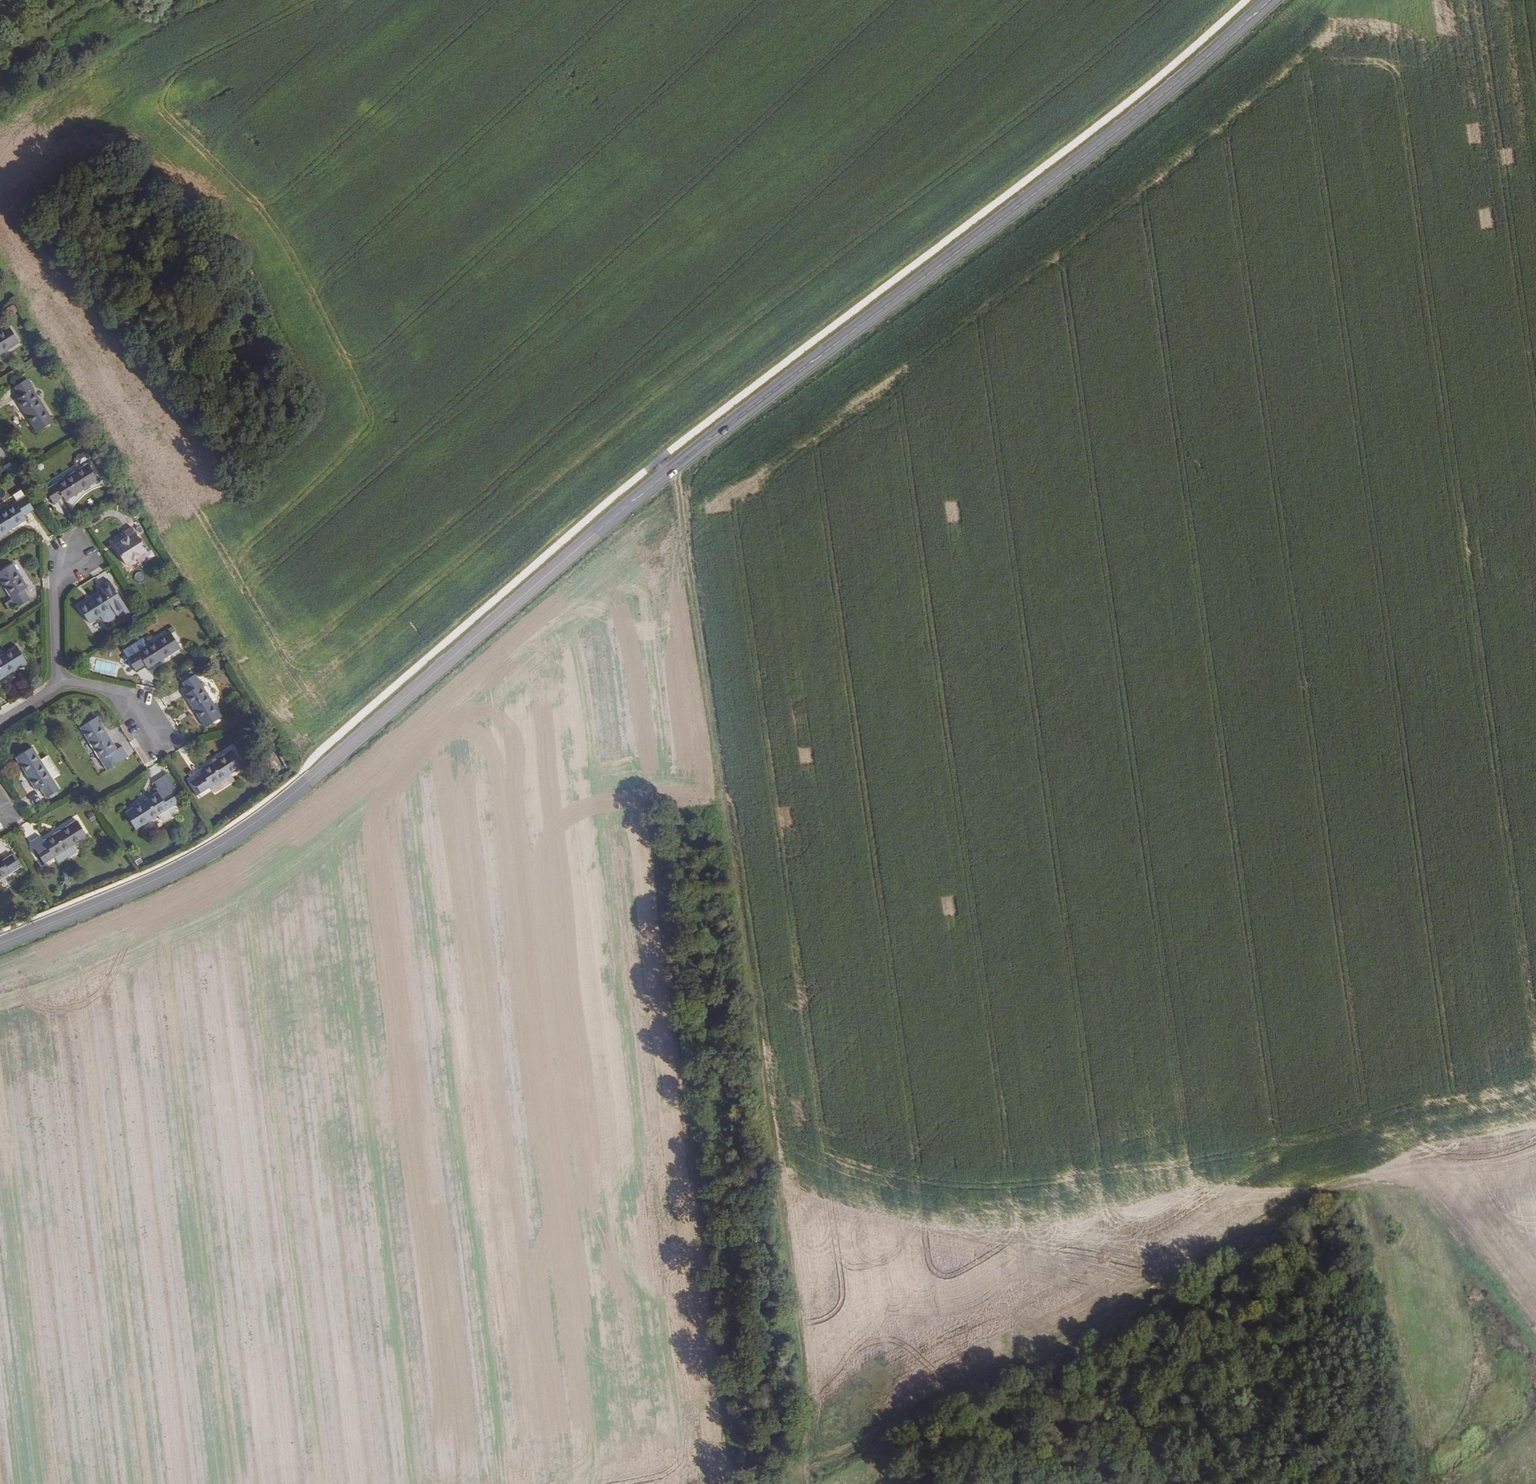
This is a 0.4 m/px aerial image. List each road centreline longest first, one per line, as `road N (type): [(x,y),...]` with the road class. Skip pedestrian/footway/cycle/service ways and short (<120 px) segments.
road 1 (tertiary): [(1271,0),(1131,120),(634,500),(262,819),(172,872),(0,945)]
road 2 (residential): [(59,687),(55,582),(75,554)]

